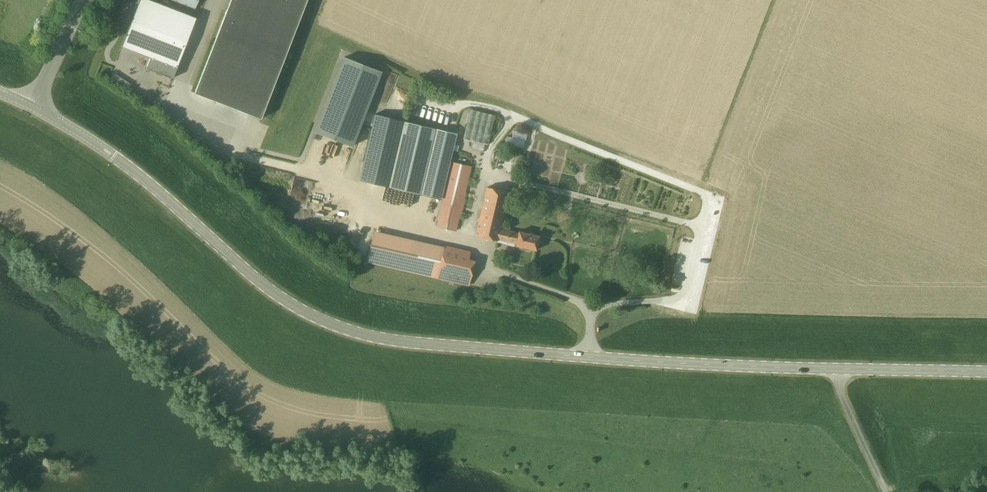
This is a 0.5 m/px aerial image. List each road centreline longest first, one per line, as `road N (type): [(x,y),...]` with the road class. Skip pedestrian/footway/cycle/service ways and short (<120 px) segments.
road 1 (tertiary): [(986,371),(708,365),(369,336),(285,300),(115,156),(33,108)]
road 2 (unclassified): [(244,124),(179,92),(215,0)]
road 3 (track): [(837,370),(886,491)]

